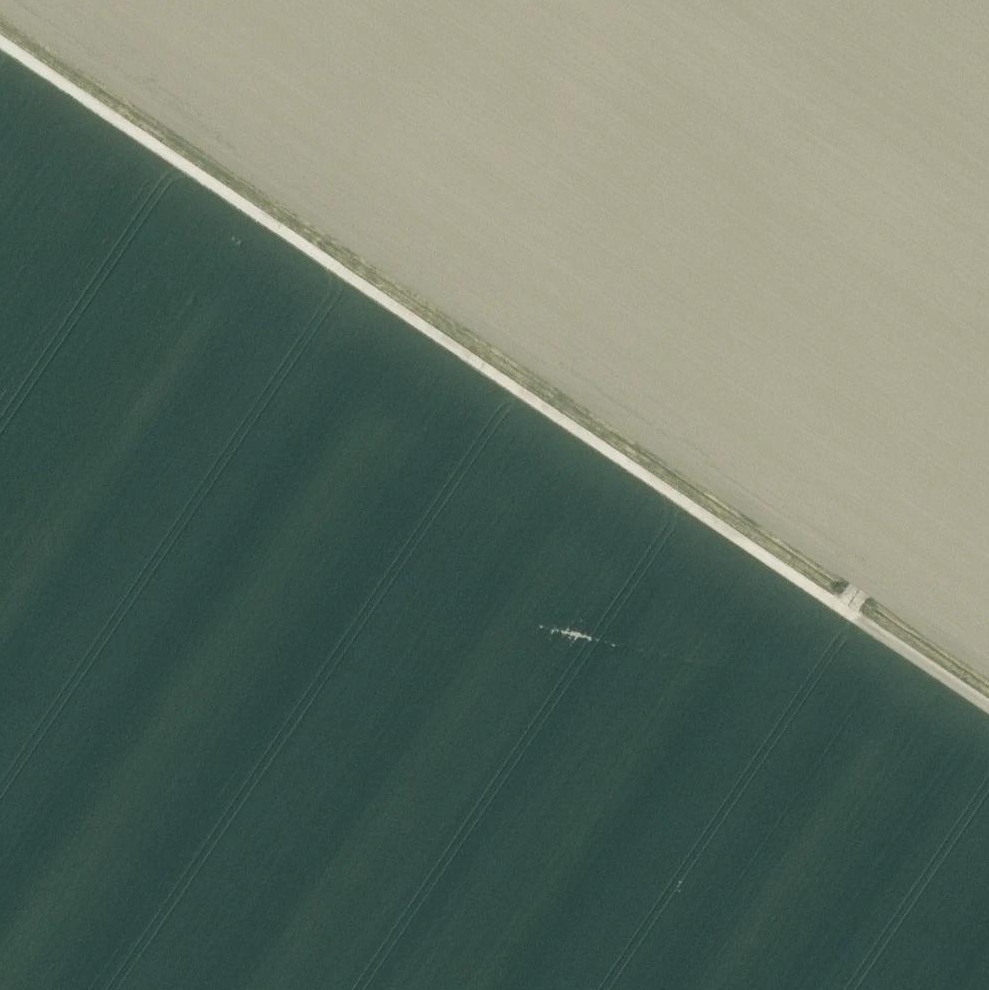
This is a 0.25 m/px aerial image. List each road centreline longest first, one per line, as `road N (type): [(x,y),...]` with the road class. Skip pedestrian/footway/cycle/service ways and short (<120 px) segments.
road 1 (track): [(0,45),(988,713)]

